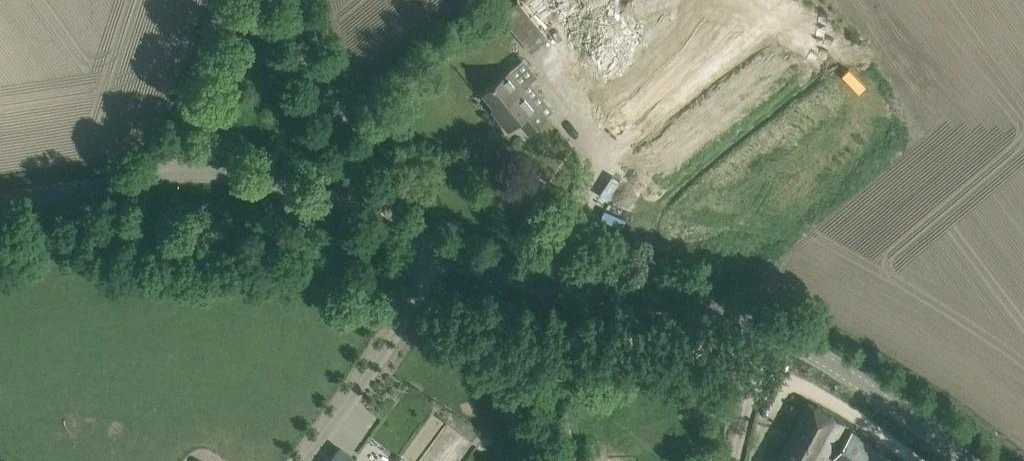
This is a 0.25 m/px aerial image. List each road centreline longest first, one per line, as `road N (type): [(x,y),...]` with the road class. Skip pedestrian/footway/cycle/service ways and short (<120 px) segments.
road 1 (unclassified): [(962,460),(810,349),(708,315),(474,266),(413,235),(392,215)]
road 2 (unclassified): [(147,178),(212,172),(392,215)]
road 3 (unclassified): [(392,215),(341,139),(297,0)]
road 4 (unclassified): [(147,178),(182,138),(228,0)]
road 5 (unclassified): [(0,200),(147,178)]

